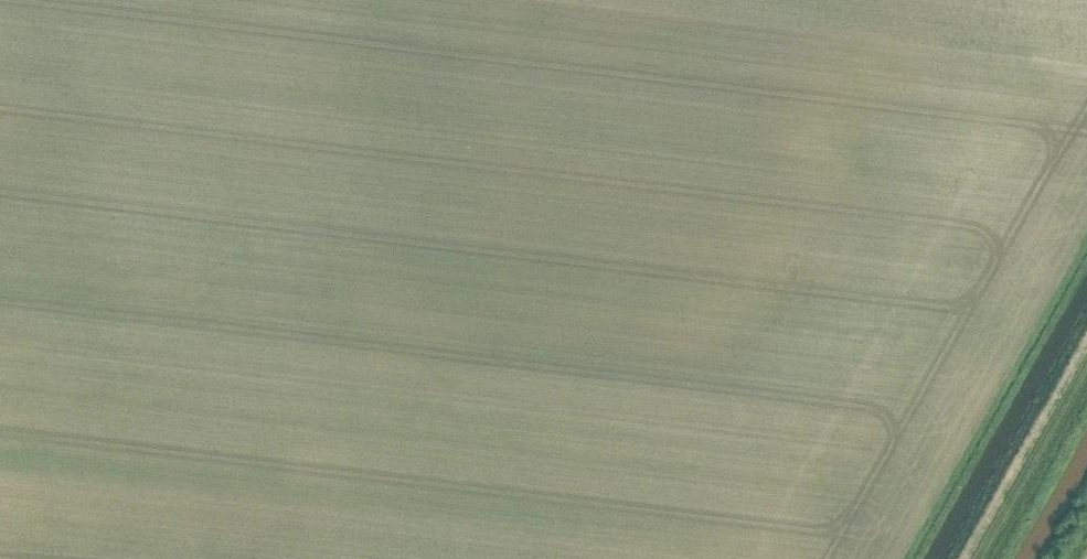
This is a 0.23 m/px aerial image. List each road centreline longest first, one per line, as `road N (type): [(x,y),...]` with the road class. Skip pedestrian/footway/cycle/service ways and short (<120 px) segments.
road 1 (track): [(1086,361),(976,558)]

